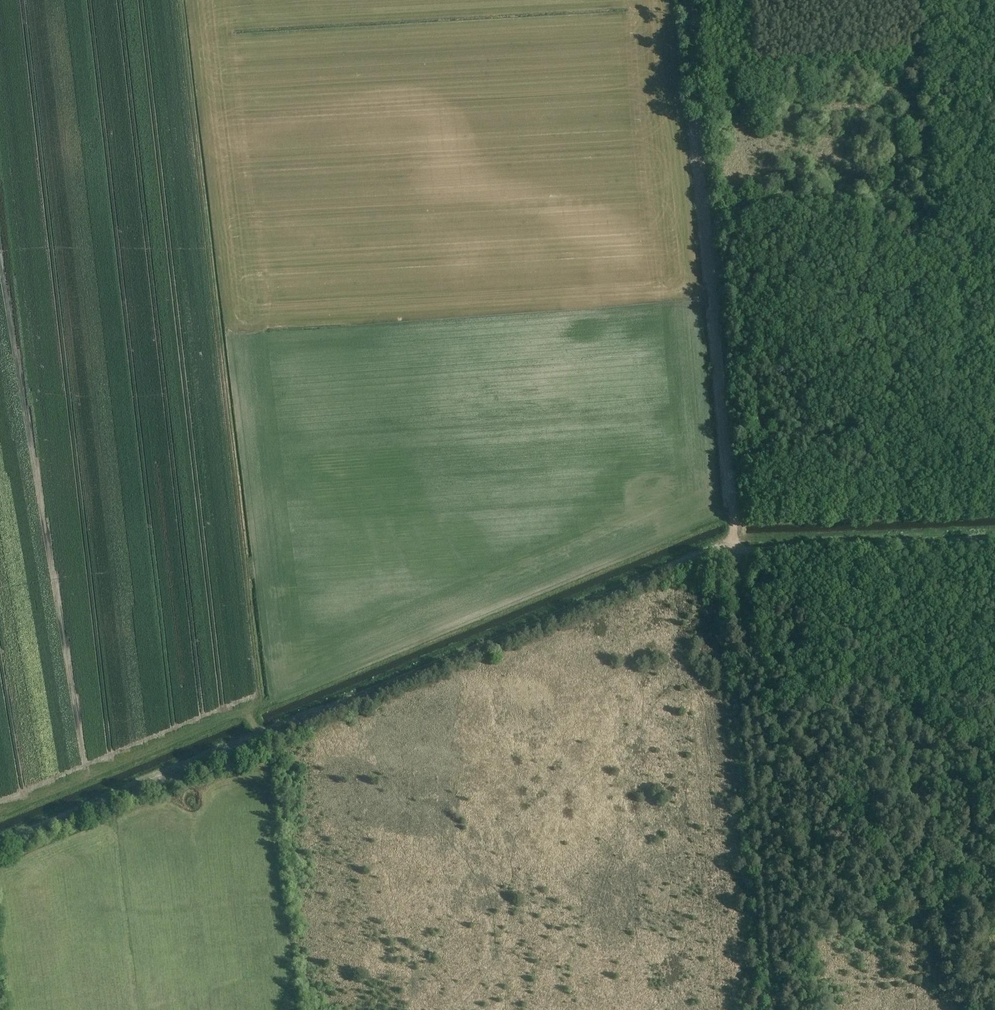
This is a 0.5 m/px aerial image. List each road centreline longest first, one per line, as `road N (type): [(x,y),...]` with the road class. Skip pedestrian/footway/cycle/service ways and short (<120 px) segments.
road 1 (track): [(0,844),(684,561),(738,550)]
road 2 (track): [(689,0),(738,550)]
road 3 (track): [(774,1009),(744,619)]
road 4 (track): [(738,550),(994,542)]

